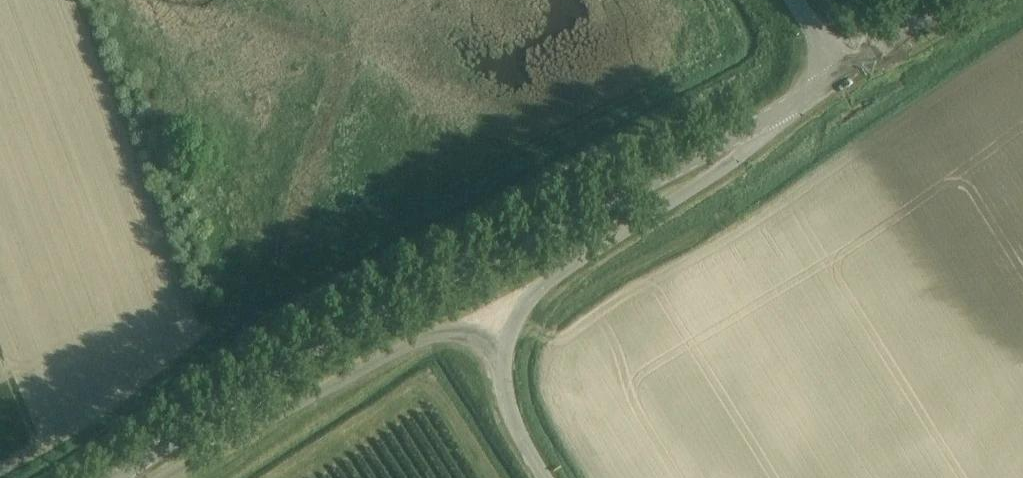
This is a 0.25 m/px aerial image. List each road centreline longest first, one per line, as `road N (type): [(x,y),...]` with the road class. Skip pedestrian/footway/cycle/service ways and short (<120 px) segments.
road 1 (tertiary): [(757,129),(281,374),(121,477)]
road 2 (tertiary): [(173,477),(434,339),(504,350)]
road 3 (tertiary): [(504,350),(518,311),(713,176),(757,129)]
road 4 (unclassified): [(543,477),(505,417),(504,350)]
road 5 (tertiary): [(840,72),(954,0)]

